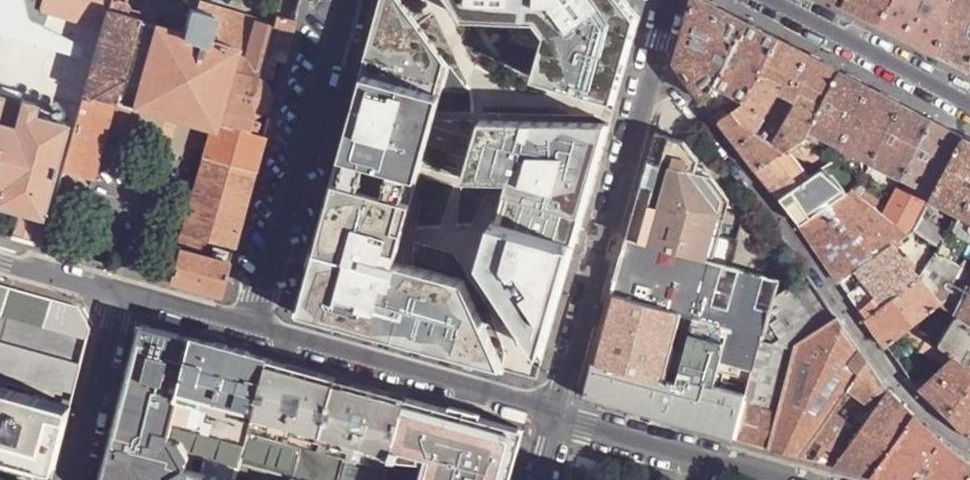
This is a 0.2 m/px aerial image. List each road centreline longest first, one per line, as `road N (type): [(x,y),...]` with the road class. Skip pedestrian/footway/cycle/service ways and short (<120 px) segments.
road 1 (residential): [(969,451),(900,385),(804,247),(654,58)]
road 2 (residential): [(654,58),(557,410)]
road 3 (residential): [(254,328),(343,0)]
road 4 (residential): [(254,328),(125,293),(77,479)]
road 5 (residential): [(557,410),(254,328)]
road 6 (residential): [(803,479),(557,410)]
road 7 (tertiary): [(969,102),(775,0)]

